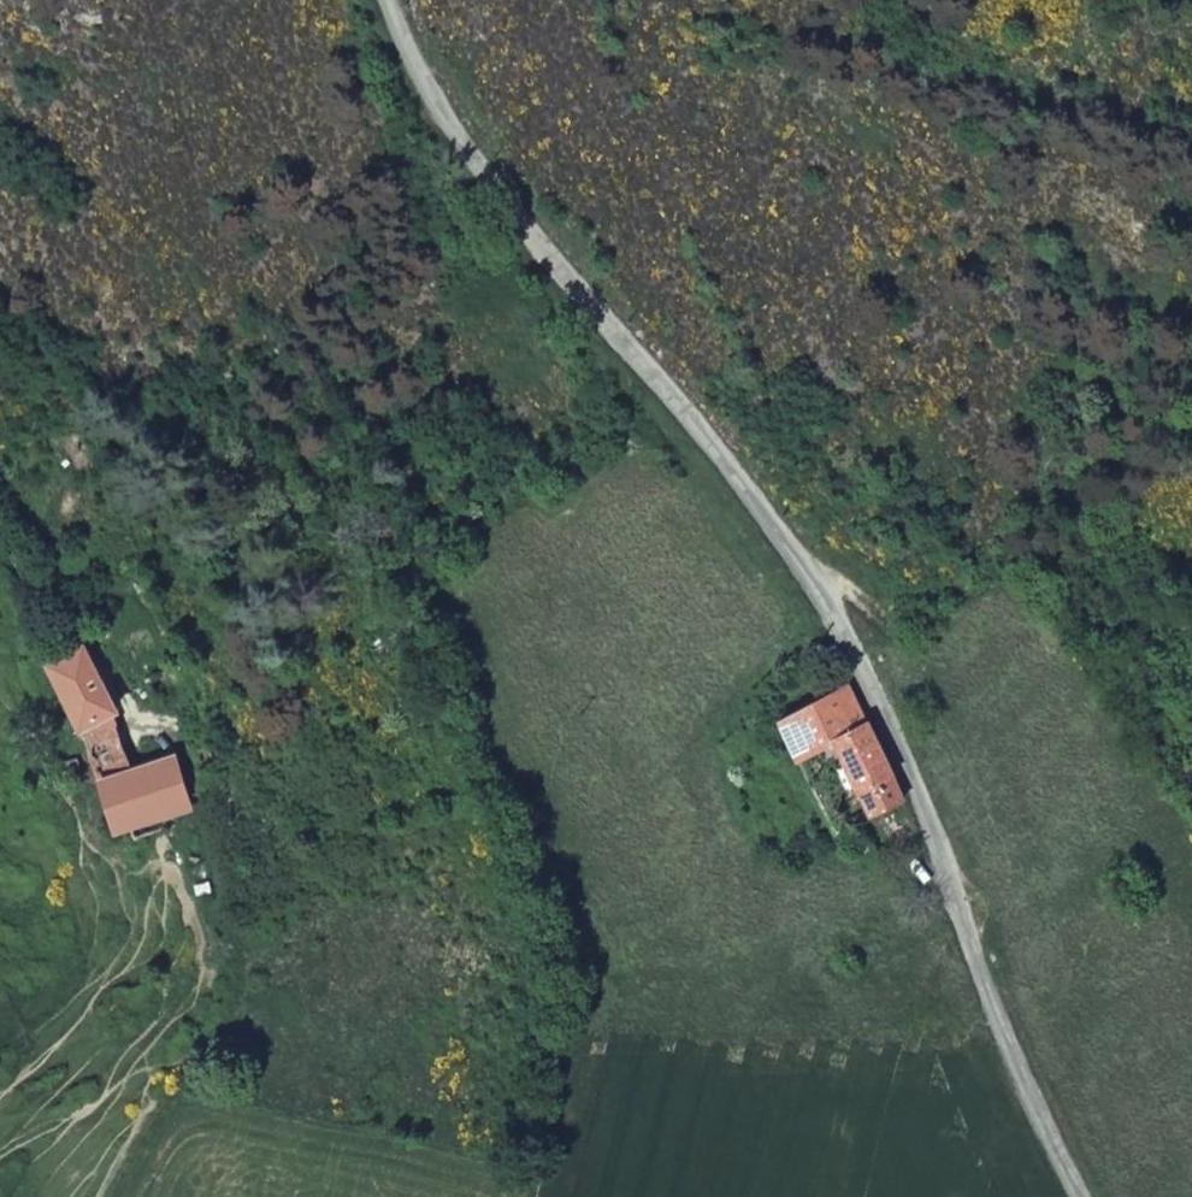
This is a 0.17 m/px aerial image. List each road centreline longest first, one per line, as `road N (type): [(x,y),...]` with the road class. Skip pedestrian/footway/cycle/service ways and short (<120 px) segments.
road 1 (unclassified): [(389,0),(411,62),(475,163),(720,454),(826,603),(940,843),(1023,1077),(1082,1196)]
road 2 (residential): [(0,531),(101,648),(136,717)]

